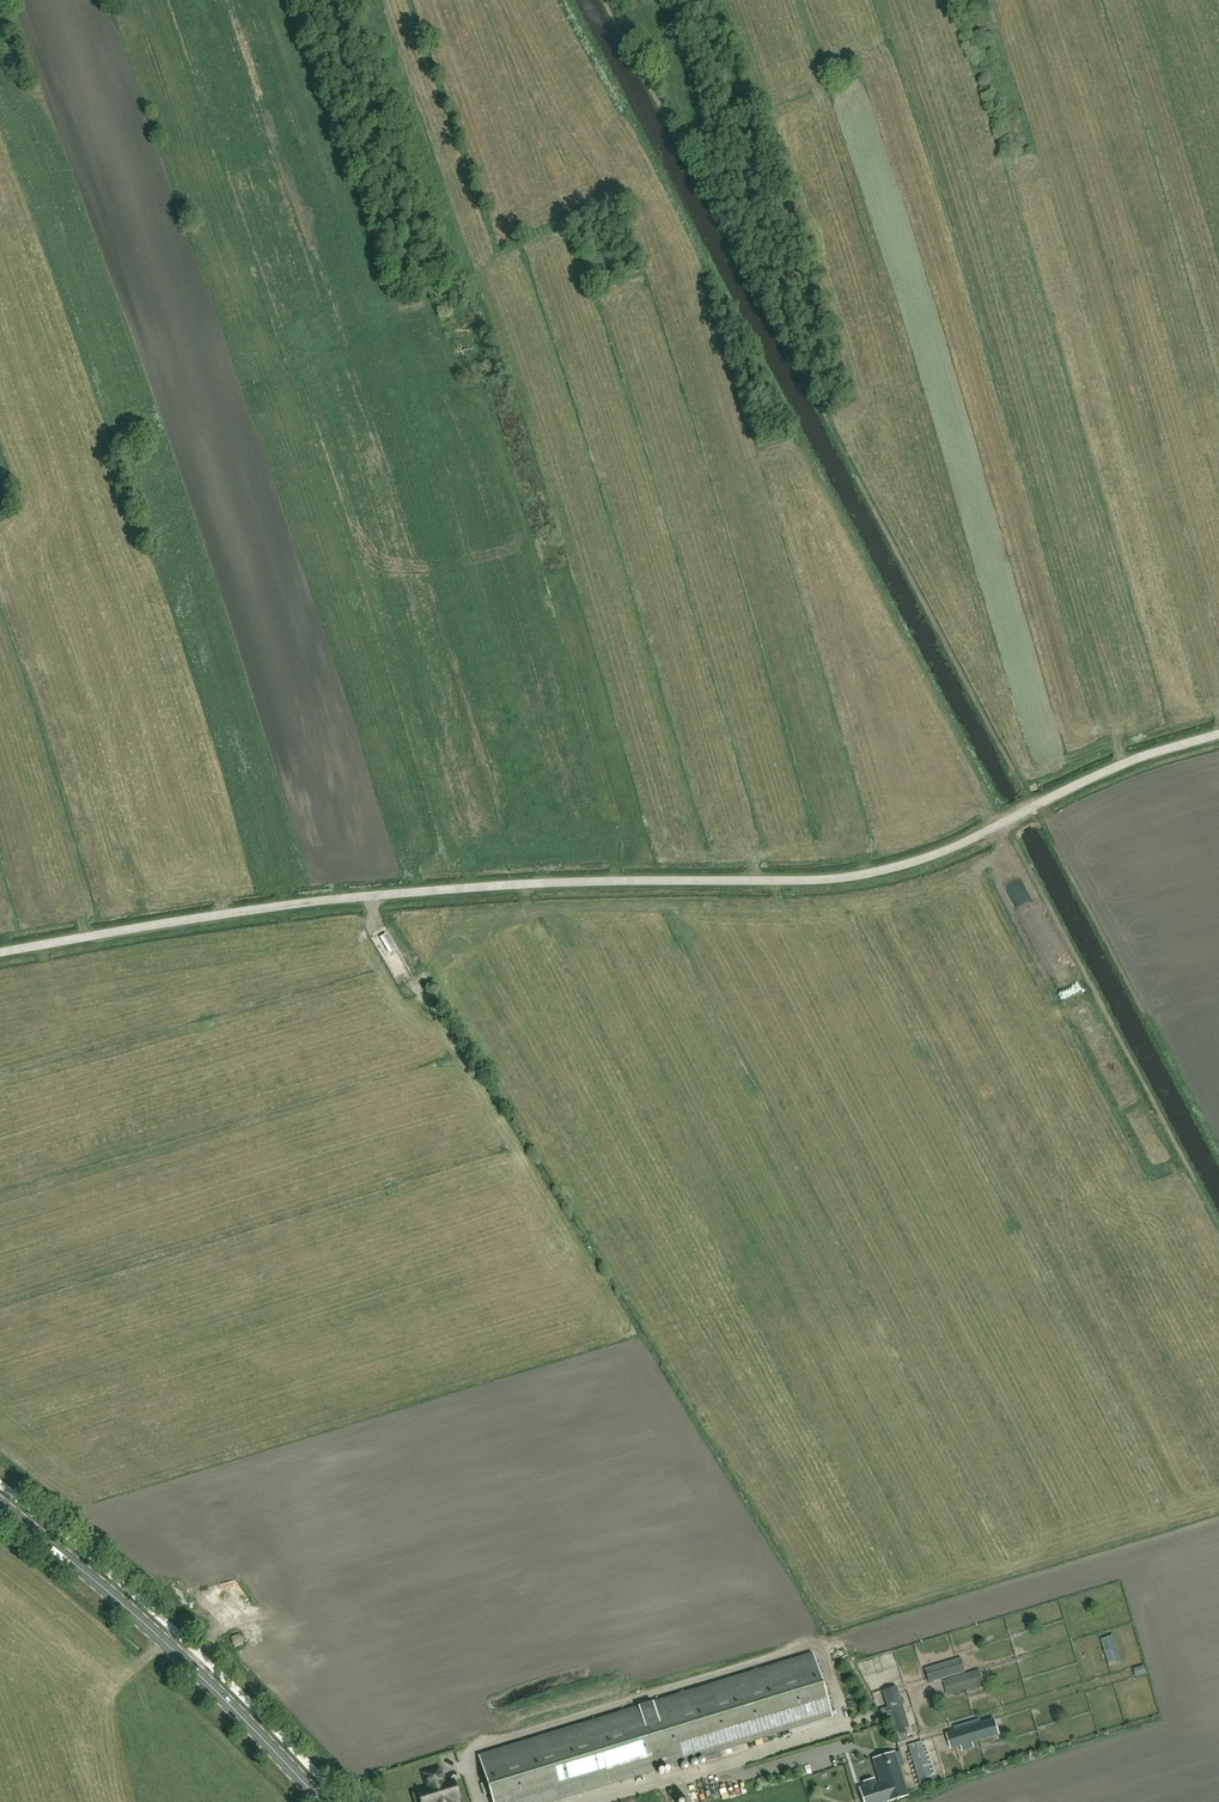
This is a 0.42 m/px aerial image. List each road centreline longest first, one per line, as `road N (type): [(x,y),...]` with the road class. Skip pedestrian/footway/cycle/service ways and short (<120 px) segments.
road 1 (unclassified): [(0,953),(371,896),(845,877),(957,846),(1105,772),(1218,735)]
road 2 (secondary): [(320,1801),(150,1627),(0,1504)]

